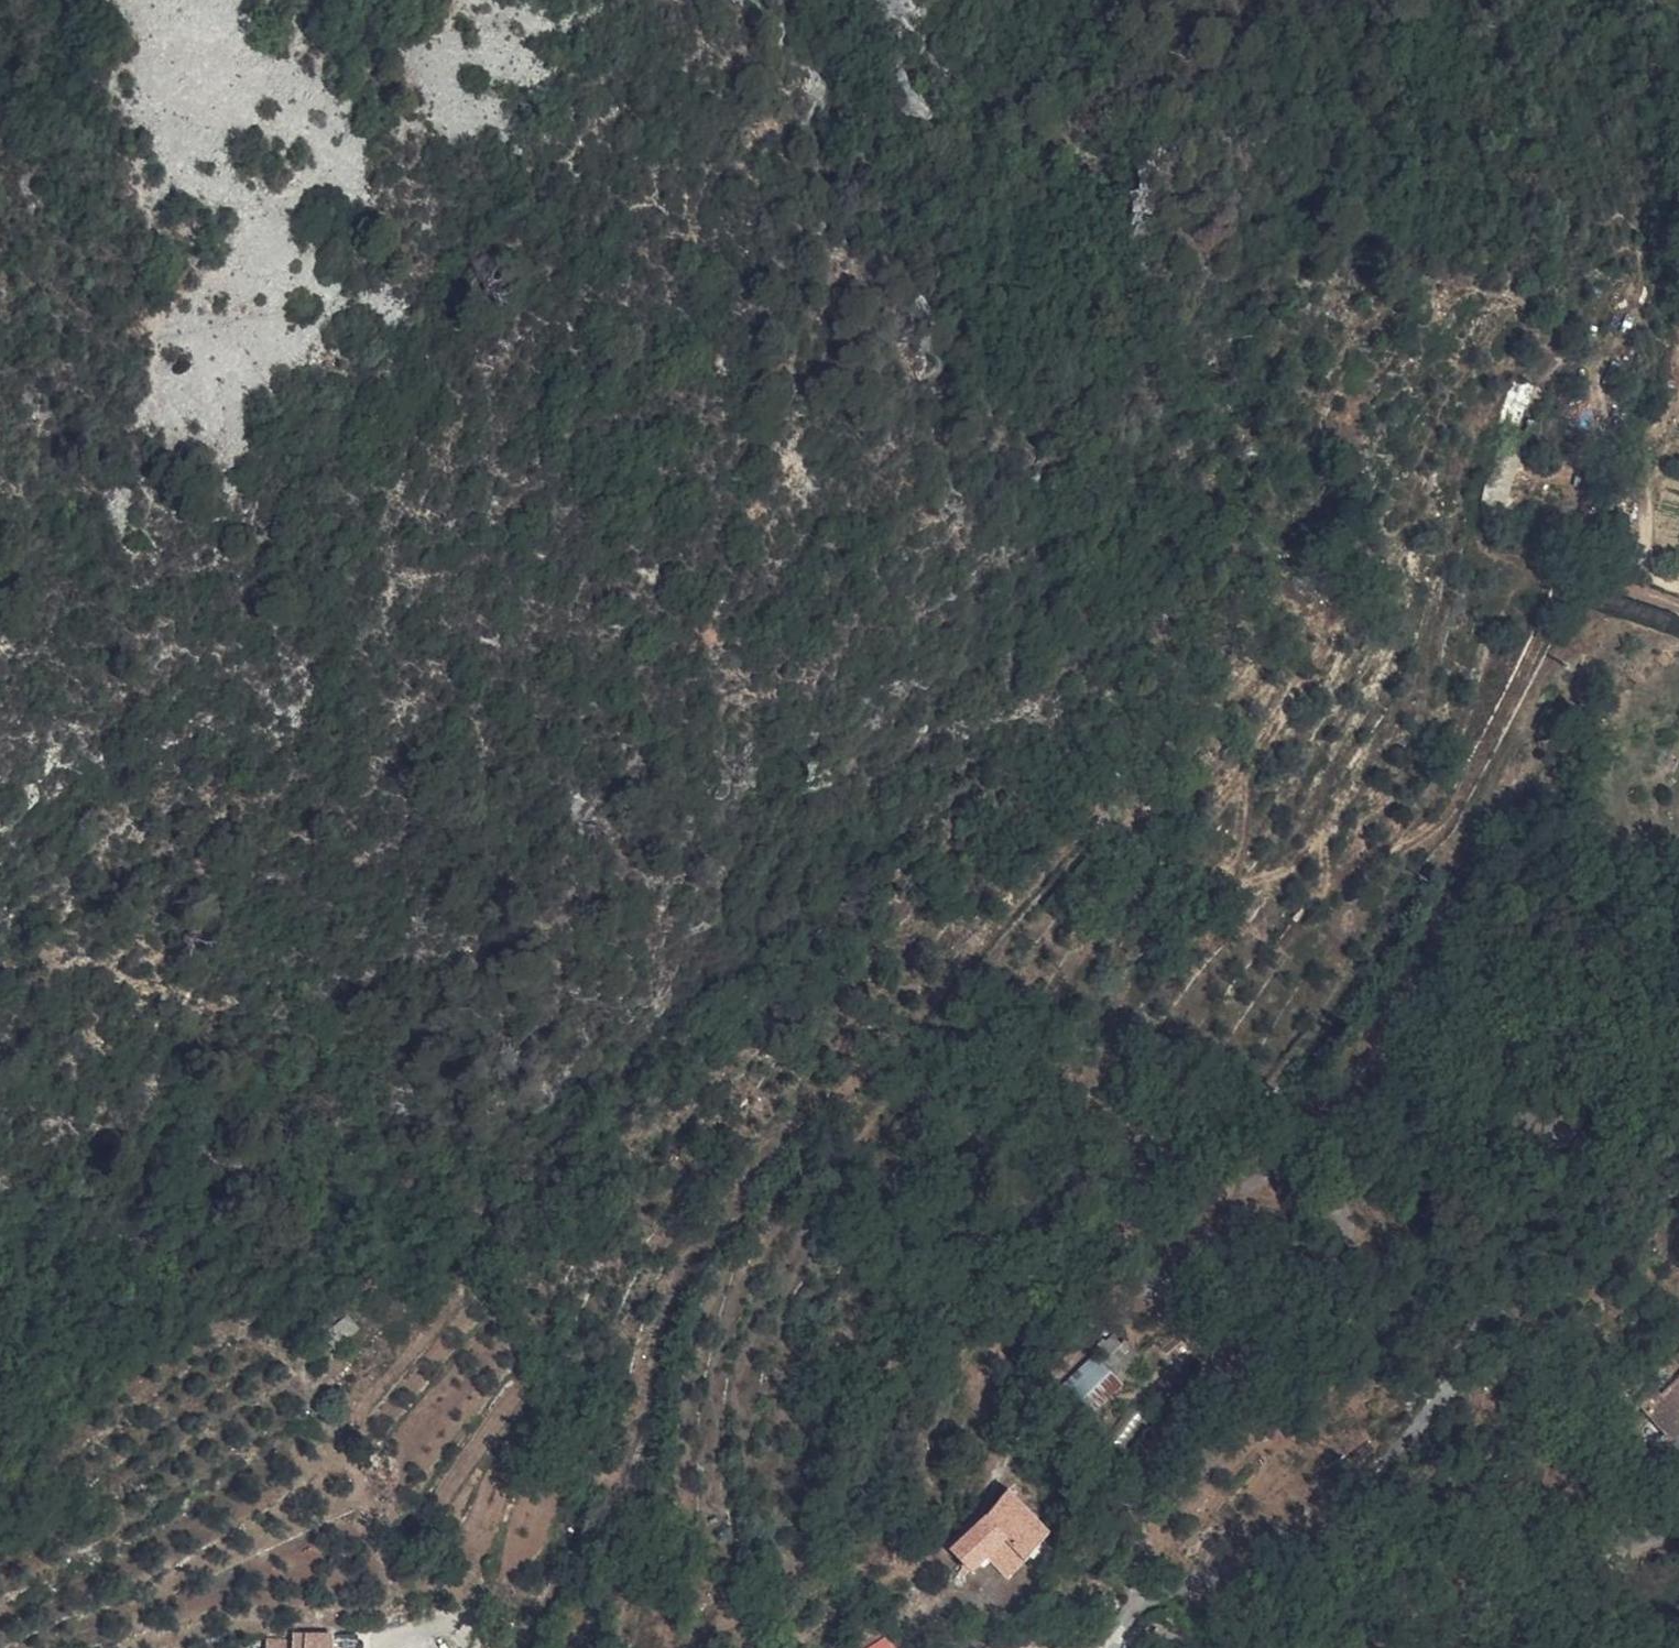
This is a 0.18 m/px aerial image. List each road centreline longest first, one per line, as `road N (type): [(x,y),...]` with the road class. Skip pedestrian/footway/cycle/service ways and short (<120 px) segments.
road 1 (residential): [(1678,1517),(1480,1583),(1426,1647)]
road 2 (track): [(523,1647),(599,1526)]

